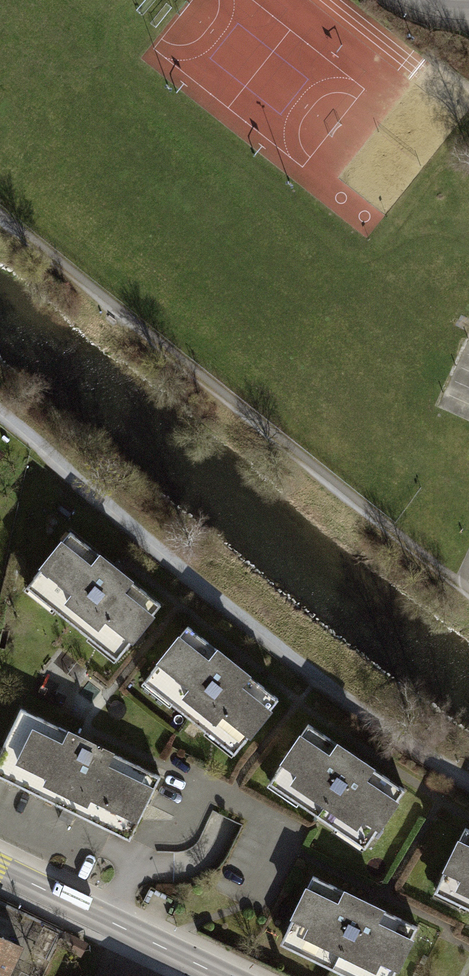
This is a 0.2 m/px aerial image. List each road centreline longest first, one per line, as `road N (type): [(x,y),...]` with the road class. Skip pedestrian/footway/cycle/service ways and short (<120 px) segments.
road 1 (track): [(468,777),(396,736),(263,633),(0,412)]
road 2 (secondary): [(0,869),(221,975)]

